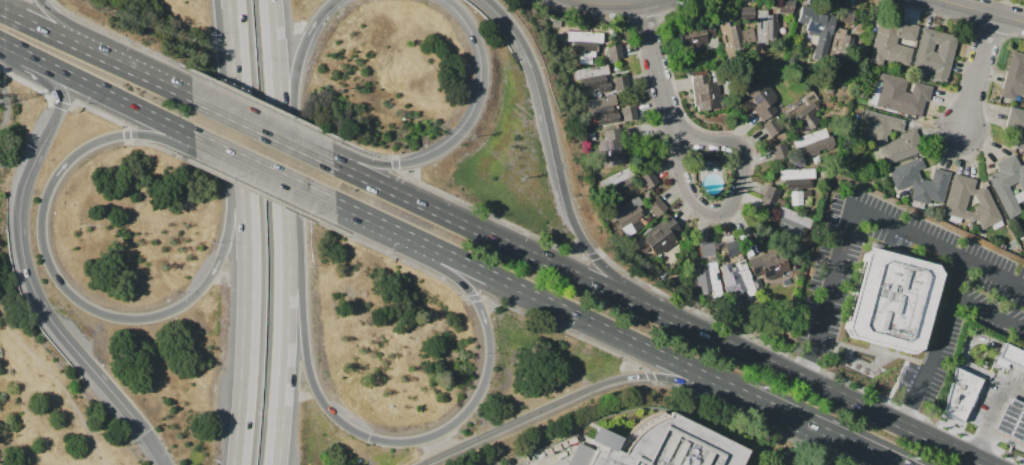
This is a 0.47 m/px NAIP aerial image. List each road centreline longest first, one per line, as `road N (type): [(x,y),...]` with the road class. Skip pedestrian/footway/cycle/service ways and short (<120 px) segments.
road 1 (primary): [(989,464),(331,164)]
road 2 (motorway): [(412,237),(476,297),(491,361),(482,391),(445,431),(386,443),(353,431),(316,390),(305,357),(287,172)]
road 3 (motorway): [(246,140),(227,255),(209,287),(181,310),(145,320),(111,317),(80,302),(47,250),(44,218),(53,187),(74,158),(105,139),(194,135)]
road 4 (residential): [(646,1),(678,133),(676,156),(699,206),(723,211),(733,202),(743,153),(678,133)]
road 5 (motorway): [(427,464),(624,378),(689,381),(756,400)]
road 6 (motorway): [(48,140),(23,223),(29,259),(65,329),(151,427)]
road 7 (primary): [(412,237),(707,377)]
road 8 (motorway): [(246,140),(254,261),(241,464)]
road 9 (motorway): [(279,464),(291,258),(287,172)]
road 10 (motorway): [(447,0),(472,25),(485,55),(485,84),(460,137),(432,157),(401,165),(331,164)]
road 11 (motorway): [(688,326),(623,283),(588,248),(561,175)]
road 12 (motorway): [(561,175),(538,74),(489,0)]
road 13 (motorway): [(287,172),(301,54),(338,0)]
road 14 (motorway): [(287,172),(275,0)]
road 15 (primary): [(744,394),(896,464)]
road 16 (primary): [(53,66),(194,135)]
road 17 (primary): [(331,164),(192,96)]
road 18 (primary): [(194,135),(333,201)]
road 19 (primary): [(136,72),(0,9)]

